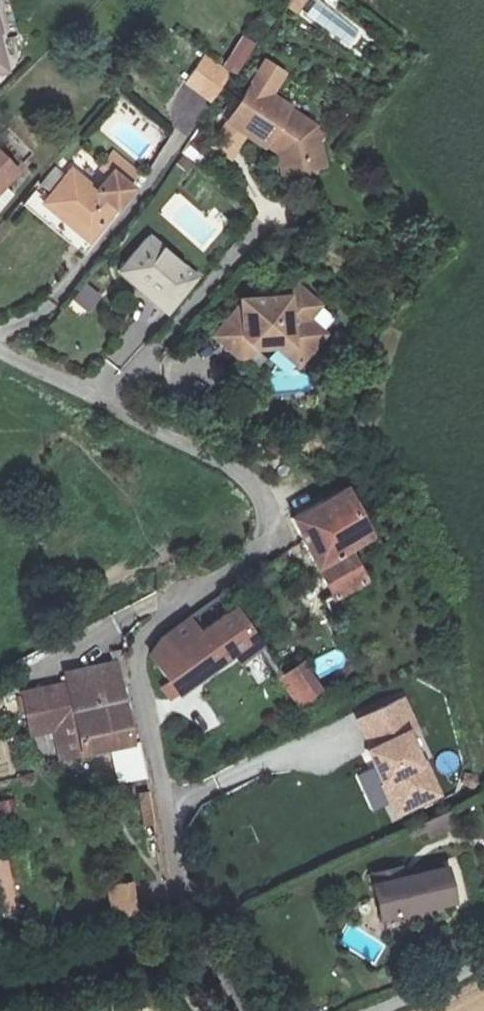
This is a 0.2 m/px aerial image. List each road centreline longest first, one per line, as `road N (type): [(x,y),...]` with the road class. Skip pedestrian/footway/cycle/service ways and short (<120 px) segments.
road 1 (residential): [(0,349),(262,491),(268,524),(250,558),(184,593)]
road 2 (track): [(200,1010),(156,963),(130,958),(0,990)]

